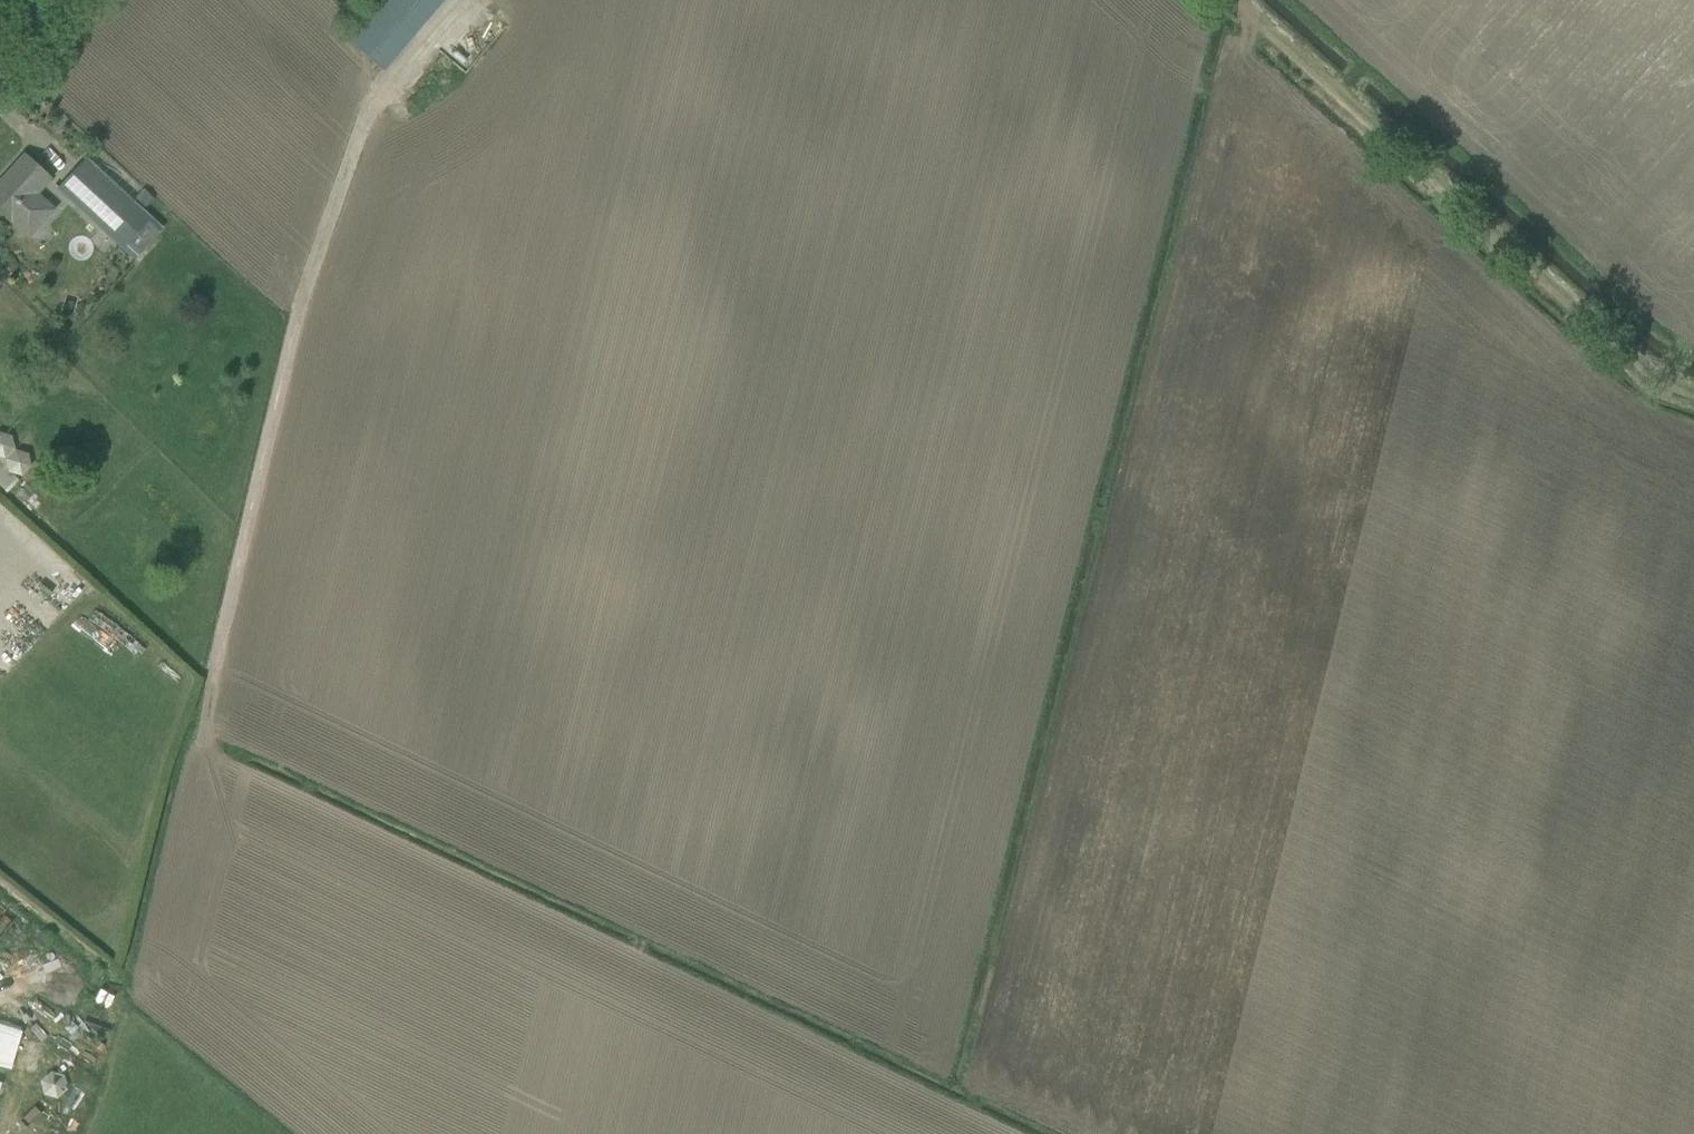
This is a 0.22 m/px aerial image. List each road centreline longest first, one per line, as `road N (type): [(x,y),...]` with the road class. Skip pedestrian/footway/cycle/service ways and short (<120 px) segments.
road 1 (track): [(1235,0),(1632,358),(1693,391)]

